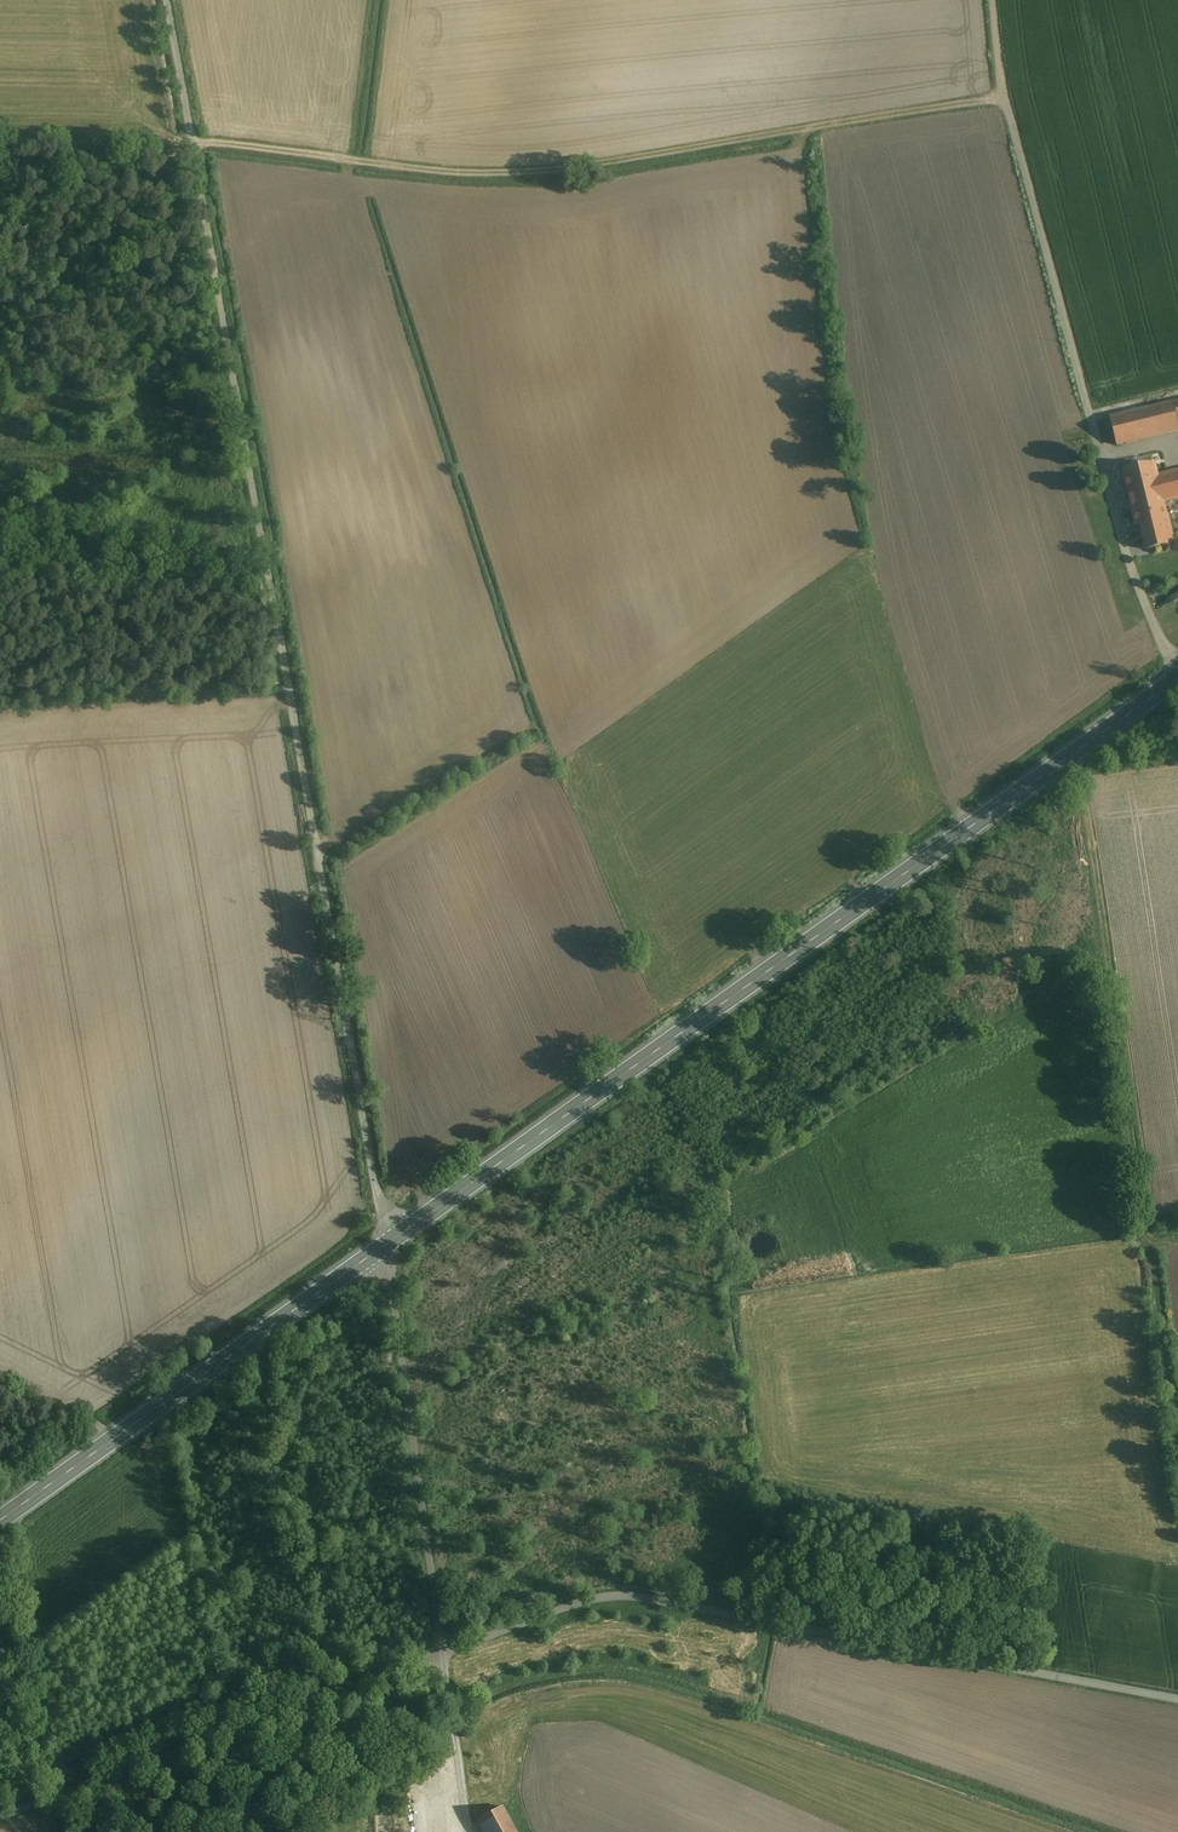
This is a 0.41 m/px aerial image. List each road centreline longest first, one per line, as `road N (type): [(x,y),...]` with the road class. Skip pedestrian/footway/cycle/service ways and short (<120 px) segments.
road 1 (unclassified): [(169,0),(387,1244)]
road 2 (unclassified): [(0,1810),(586,1595),(653,1592),(1177,1700)]
road 3 (secondary): [(1177,677),(387,1244)]
road 4 (track): [(1004,99),(522,172),(420,170),(193,143)]
road 5 (unclassified): [(1177,672),(1130,565),(1004,99),(993,0)]
road 6 (track): [(387,1244),(470,1831)]
road 7 (secondary): [(387,1244),(0,1521)]
road 8 (track): [(1076,750),(1091,800),(1142,1219)]
road 9 (track): [(1142,1219),(1177,1446)]

